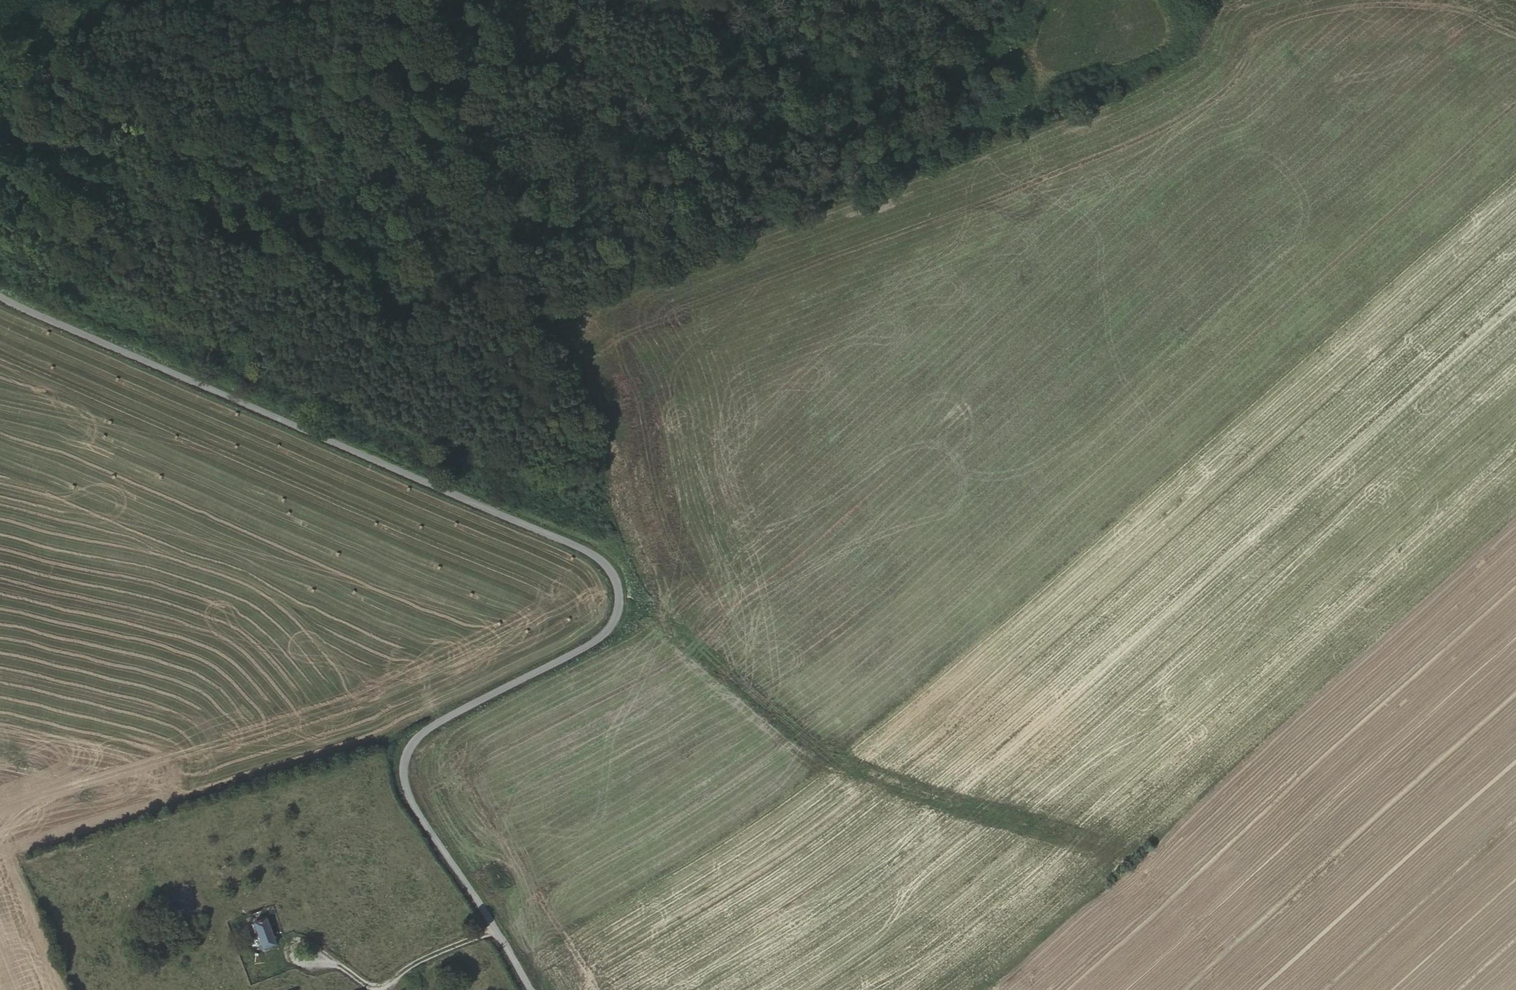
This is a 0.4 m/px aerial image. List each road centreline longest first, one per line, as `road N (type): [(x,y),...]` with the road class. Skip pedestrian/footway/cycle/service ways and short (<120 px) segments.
road 1 (unclassified): [(0,296),(605,564),(619,604),(604,632),(437,722),(413,743),(404,767),(405,786),(531,989)]

